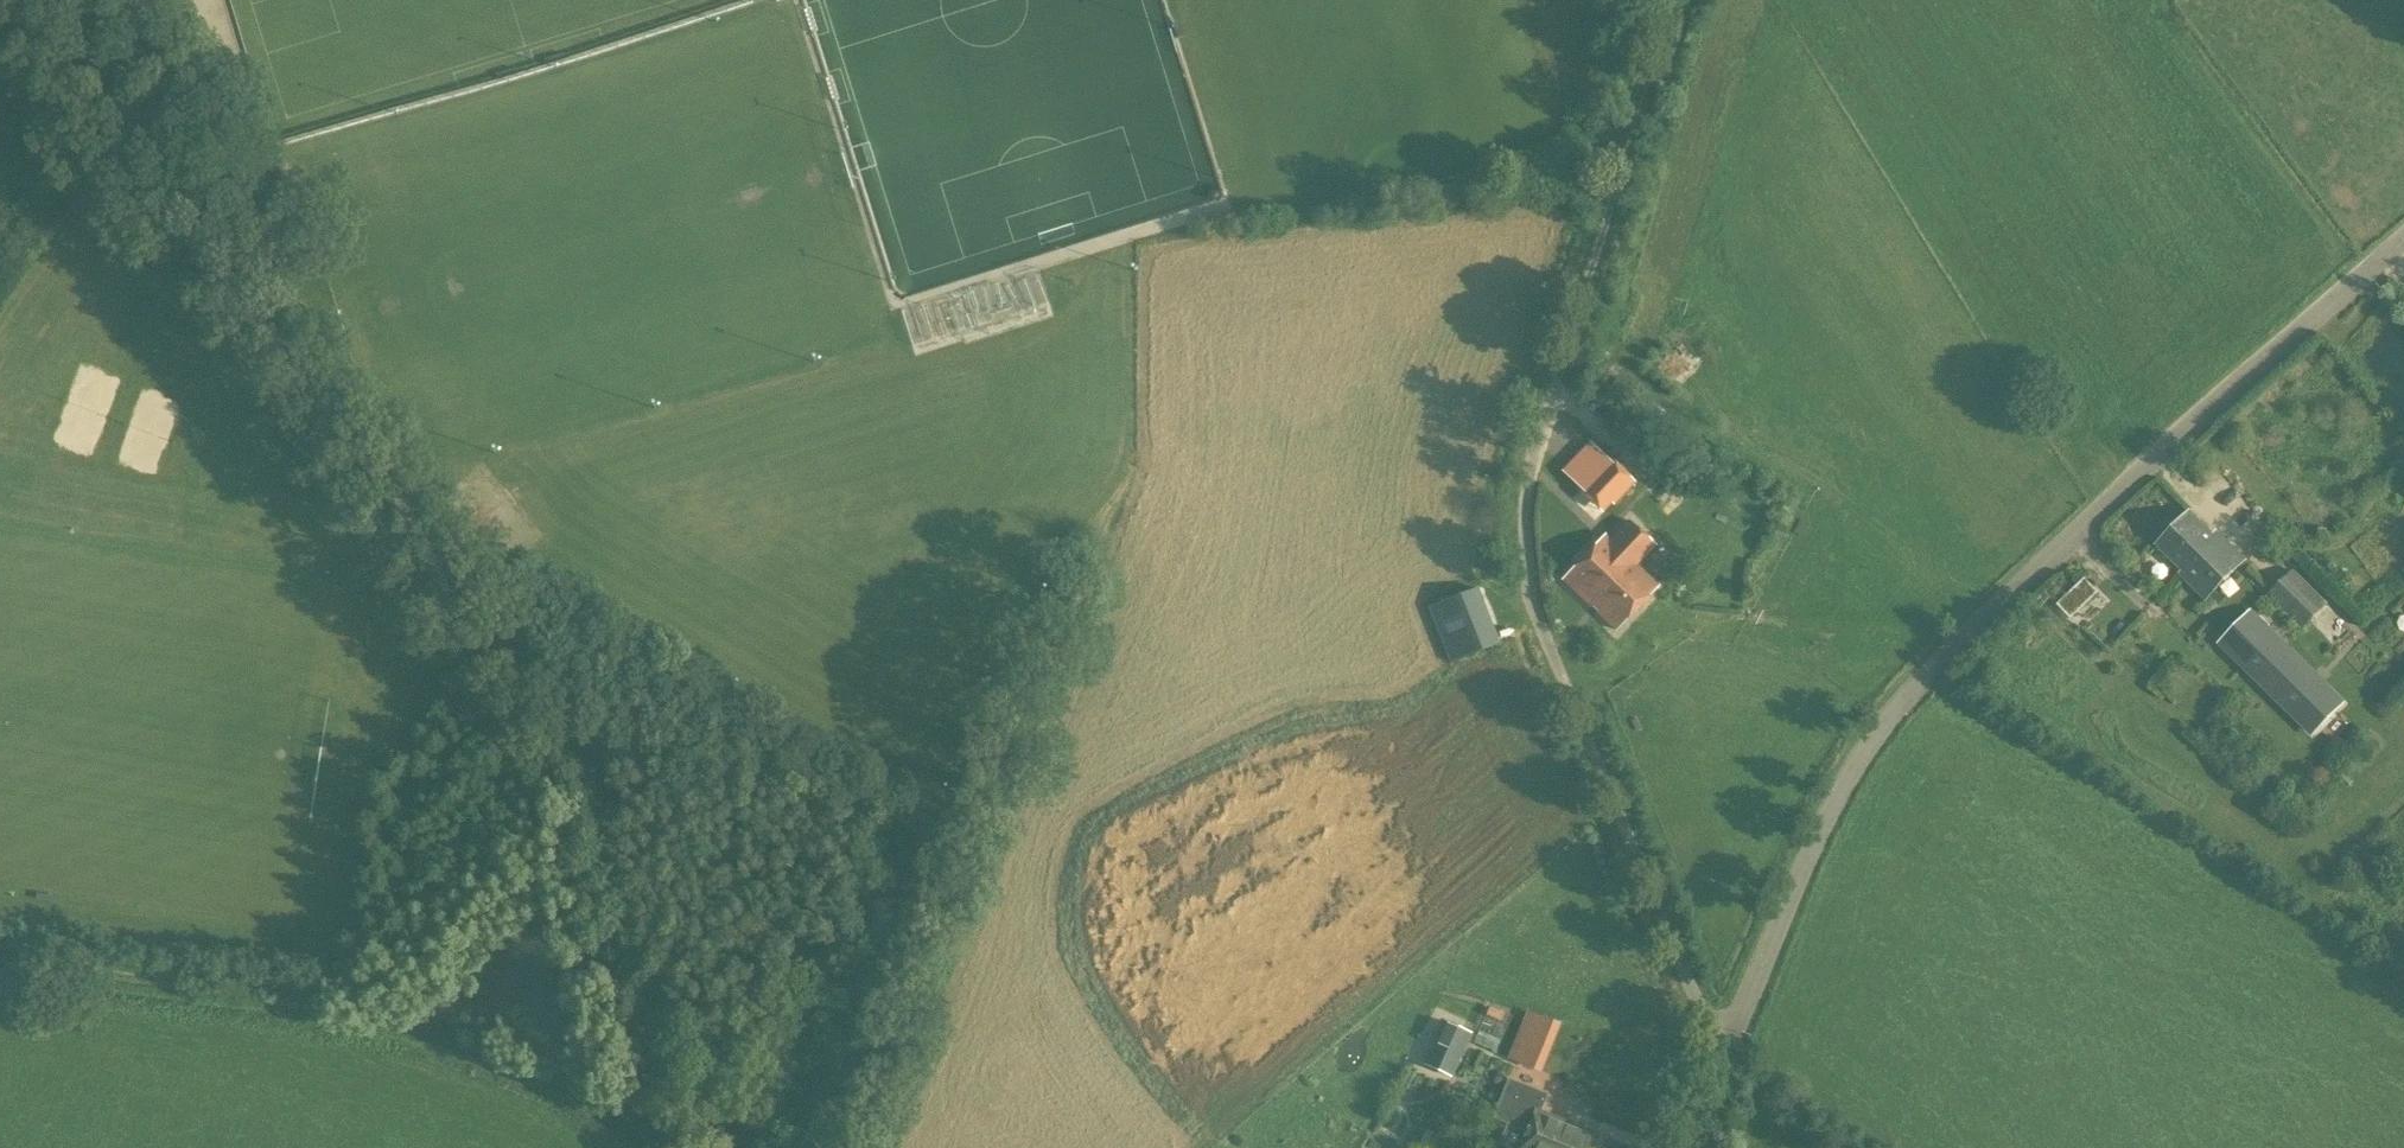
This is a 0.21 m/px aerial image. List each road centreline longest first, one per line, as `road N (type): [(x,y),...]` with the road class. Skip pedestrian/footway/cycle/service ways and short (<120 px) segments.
road 1 (unclassified): [(674,1147),(583,755),(565,717),(8,0)]
road 2 (unclassified): [(1715,1063),(1833,787),(1868,734),(2035,567),(2403,230)]
road 3 (unclassified): [(1544,390),(1522,478),(1519,558),(1542,639),(1715,1063)]
road 4 (track): [(1666,0),(1544,390)]

